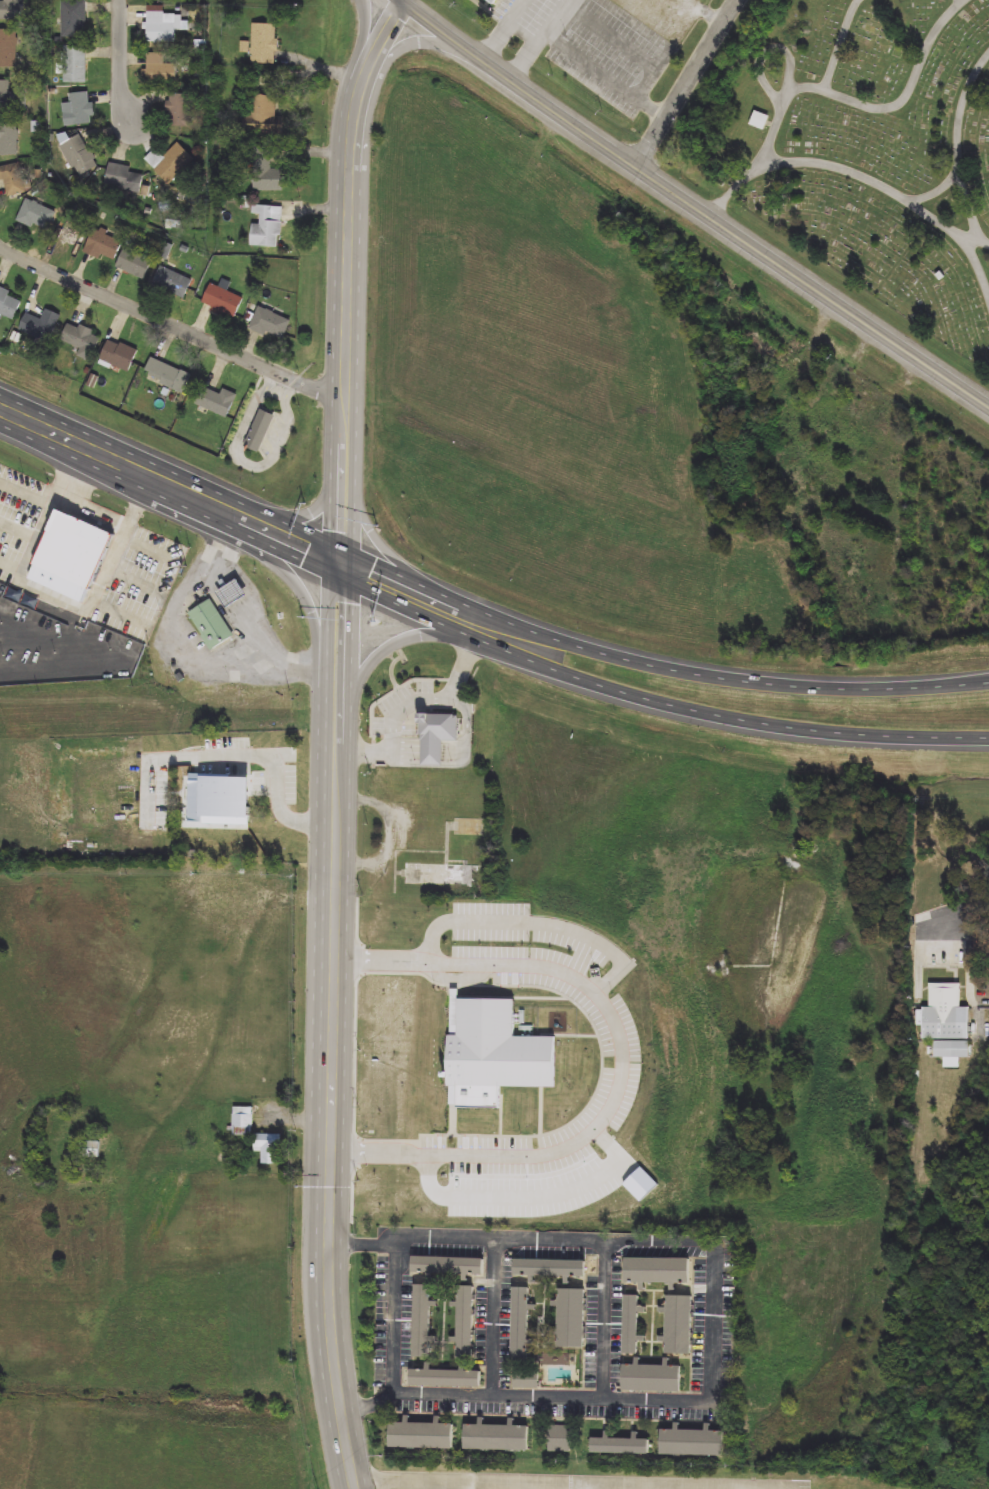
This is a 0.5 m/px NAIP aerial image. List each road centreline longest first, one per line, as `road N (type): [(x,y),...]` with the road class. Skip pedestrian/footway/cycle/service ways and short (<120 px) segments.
road 1 (secondary): [(356,1488),(335,1360),(329,1244),(348,181),(361,73),(406,5)]
road 2 (primary): [(400,0),(988,408)]
road 3 (primary): [(344,566),(398,603),(482,640),(668,705),(808,730),(988,739)]
road 4 (primary): [(988,683),(856,689),(708,677),(589,650),(403,578),(344,566)]
road 5 (residential): [(349,399),(0,244)]
road 6 (primary): [(0,408),(344,566)]
road 7 (primary): [(251,524),(314,614),(342,740)]
road 8 (primary): [(342,740),(361,688),(390,648),(422,634),(482,640)]
road 9 (residential): [(738,0),(637,170)]
road 10 (primary): [(448,597),(381,538),(346,455)]
road 11 (primary): [(351,134),(385,66),(403,48),(433,41),(464,49)]
road 12 (primary): [(346,455),(322,502),(251,524)]

